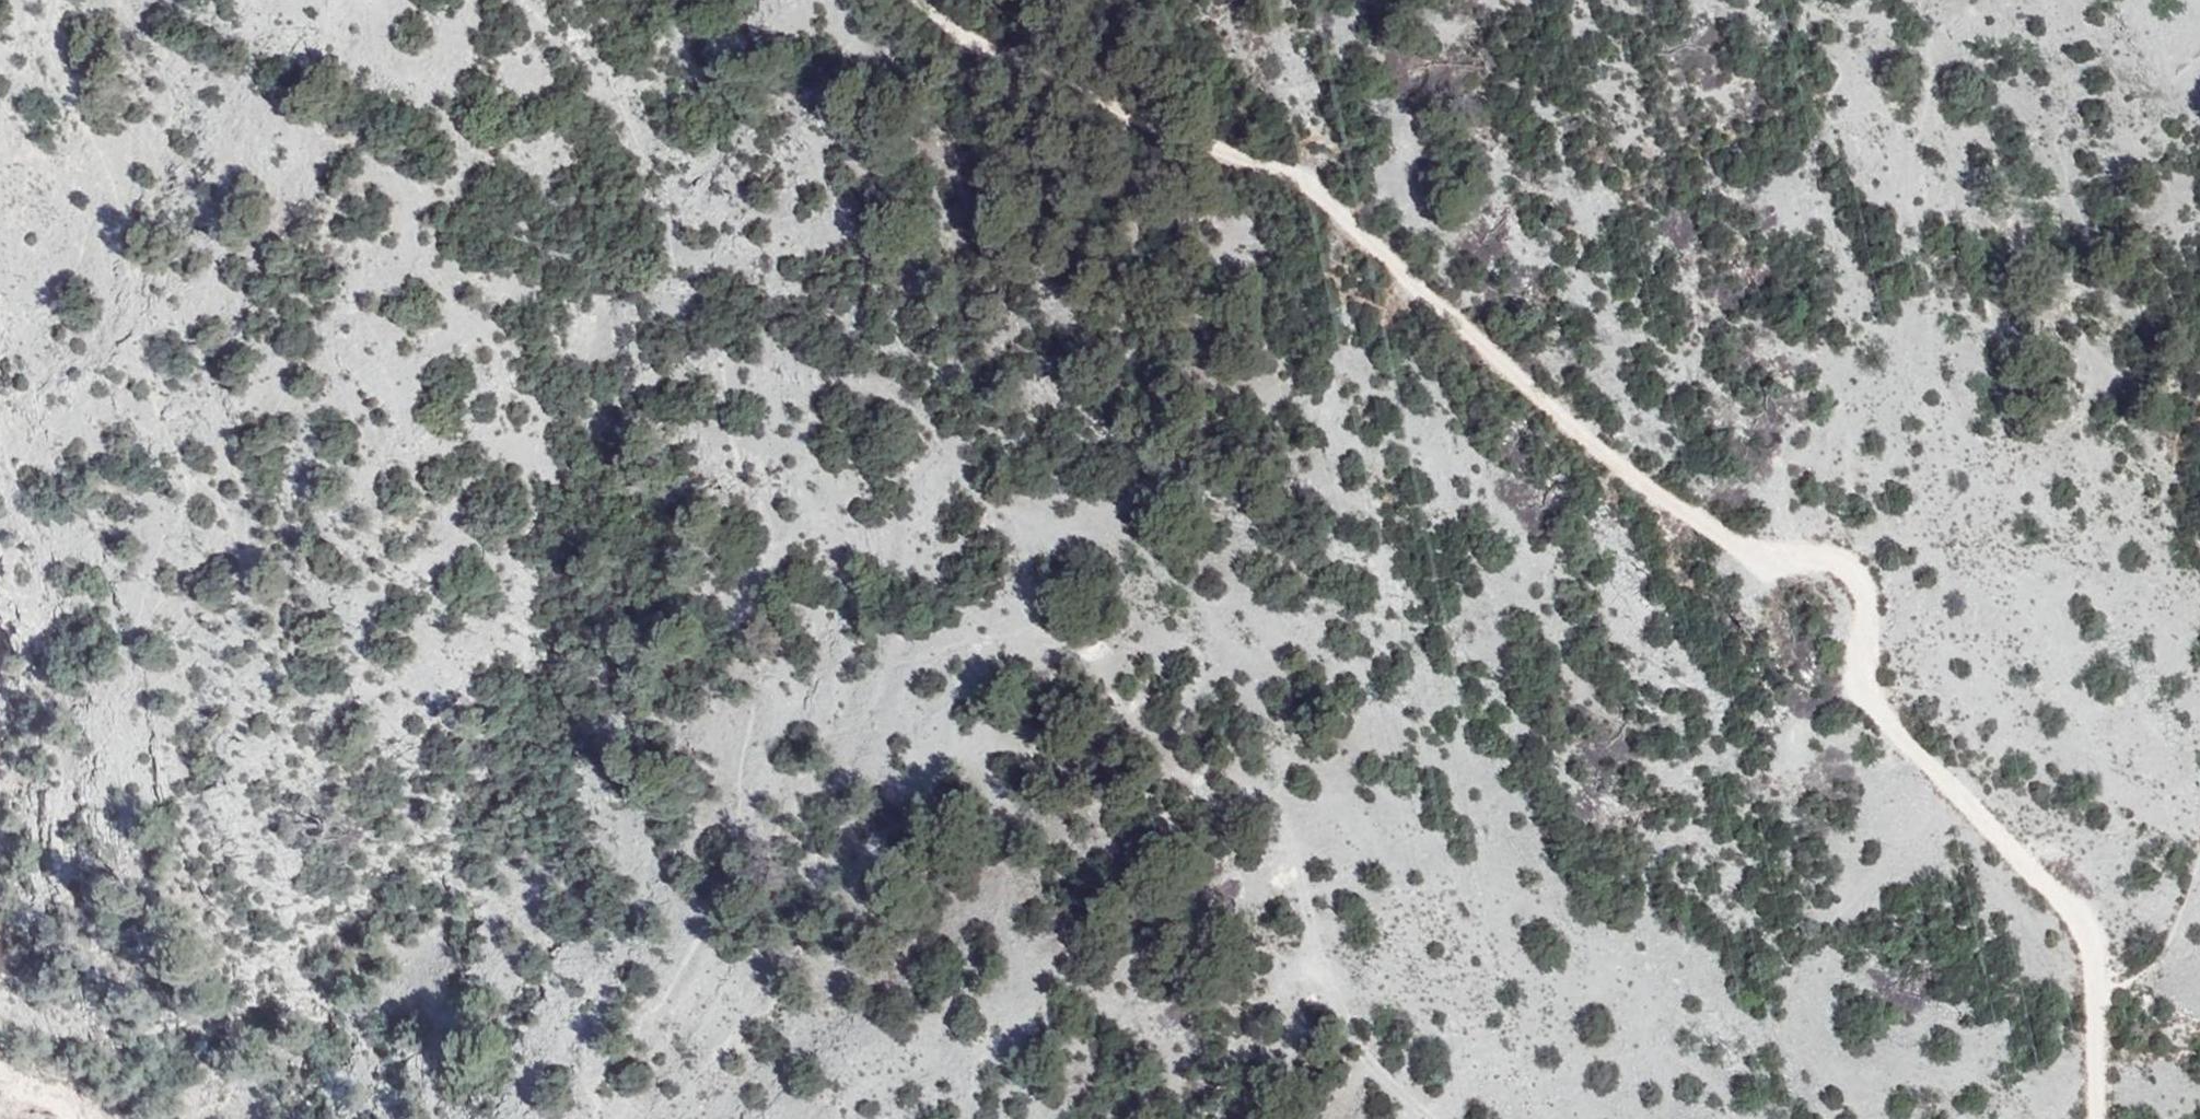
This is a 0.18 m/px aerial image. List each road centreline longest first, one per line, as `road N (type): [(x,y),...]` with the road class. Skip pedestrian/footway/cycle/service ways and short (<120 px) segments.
road 1 (track): [(929,0),(960,33),(1063,72),(1142,120),(1314,187),(1609,458),(1755,551),(1829,560),(1865,582),(1865,687),(2077,911),(2096,1004),(2093,1118)]

